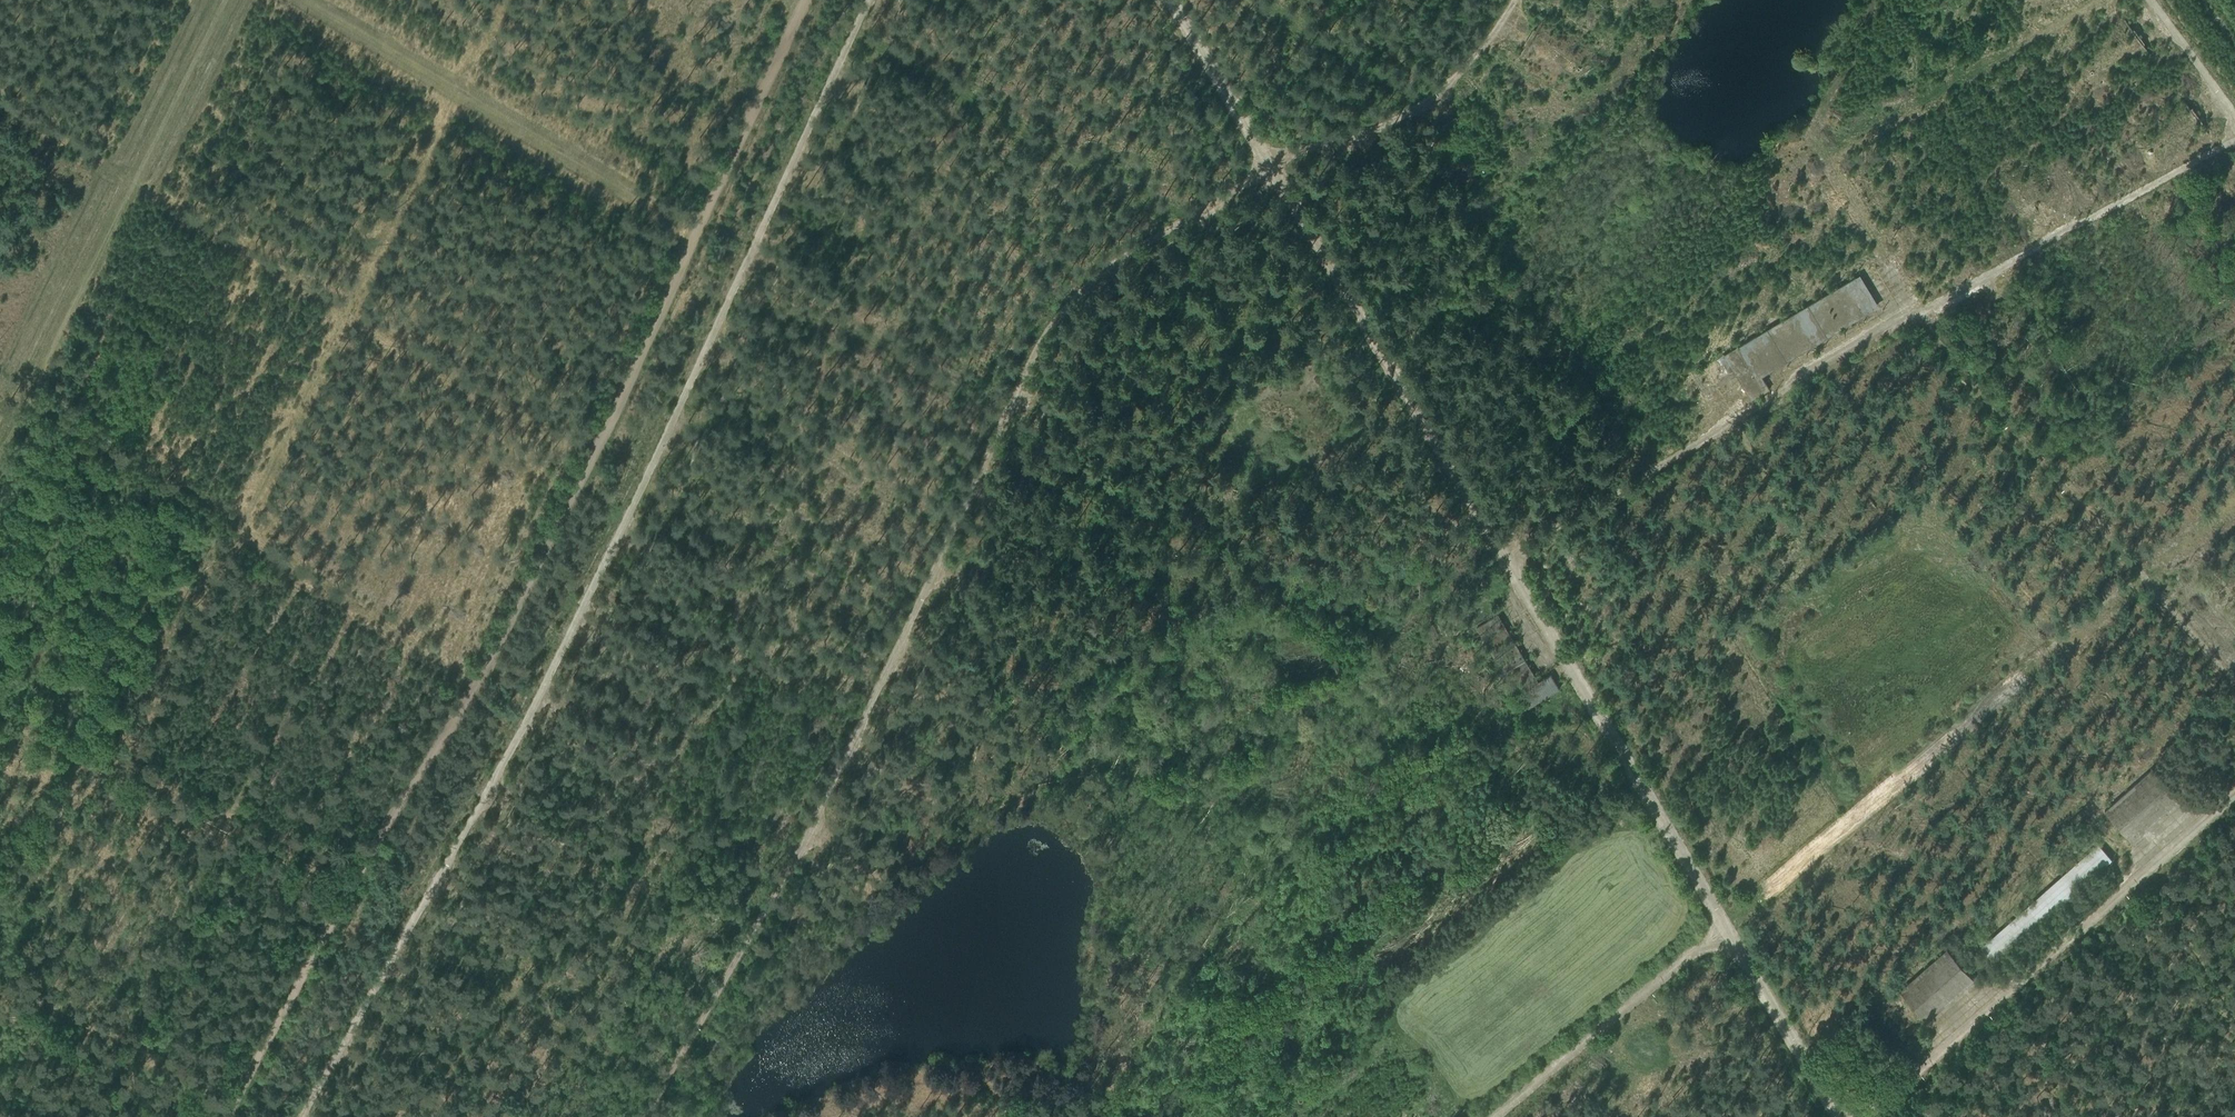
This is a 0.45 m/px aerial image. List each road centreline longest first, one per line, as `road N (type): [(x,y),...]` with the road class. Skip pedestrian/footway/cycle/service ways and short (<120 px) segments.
road 1 (track): [(1515,0),(1464,73),(1429,103),(1273,166),(1084,290),(1055,319),(788,868),(647,1116)]
road 2 (track): [(224,1116),(350,886),(479,680),(592,459),(802,4)]
road 3 (track): [(869,0),(631,516),(305,1116)]
road 4 (track): [(1102,1116),(1363,637),(864,330)]
road 5 (track): [(1726,924),(1176,0)]
road 6 (track): [(2234,137),(1363,637)]
road 7 (track): [(1841,1116),(1726,924),(1494,1116)]
road 8 (track): [(217,0),(0,441)]
road 9 (track): [(1866,1116),(2234,792)]
road 10 (track): [(309,0),(698,228)]
road 11 (track): [(2234,117),(2149,0)]

